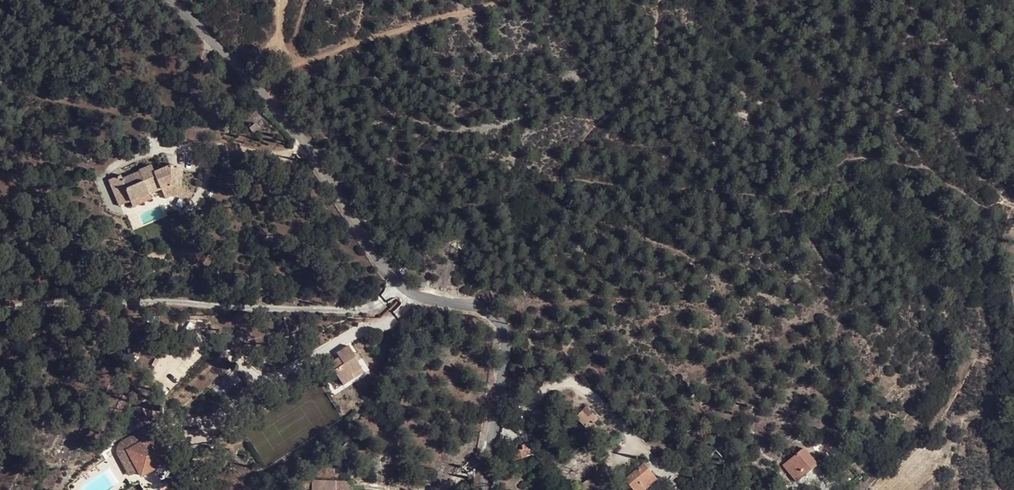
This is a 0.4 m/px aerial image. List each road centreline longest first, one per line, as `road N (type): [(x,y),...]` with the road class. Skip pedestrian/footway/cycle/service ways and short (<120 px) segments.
road 1 (unclassified): [(168,0),(306,144),(379,260),(403,286),(497,323),(504,338),(482,489)]
road 2 (track): [(0,83),(198,133),(215,146)]

